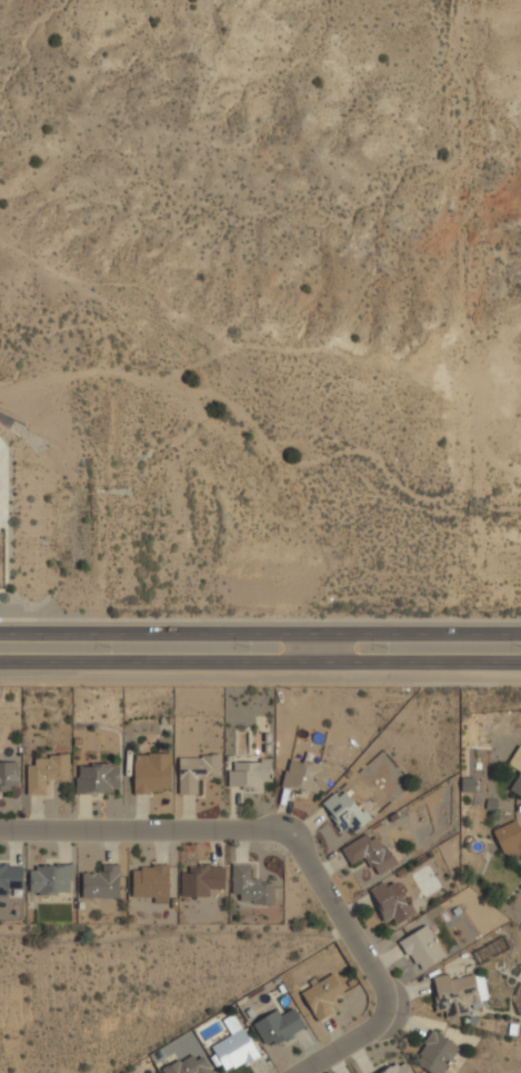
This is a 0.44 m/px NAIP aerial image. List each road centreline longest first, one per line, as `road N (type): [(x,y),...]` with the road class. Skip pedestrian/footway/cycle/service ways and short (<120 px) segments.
road 1 (residential): [(0,828),(261,828),(298,844),(385,993),(384,1011),(367,1032),(299,1072)]
road 2 (secondary): [(0,669),(520,666)]
road 3 (secondary): [(520,635),(0,636)]

